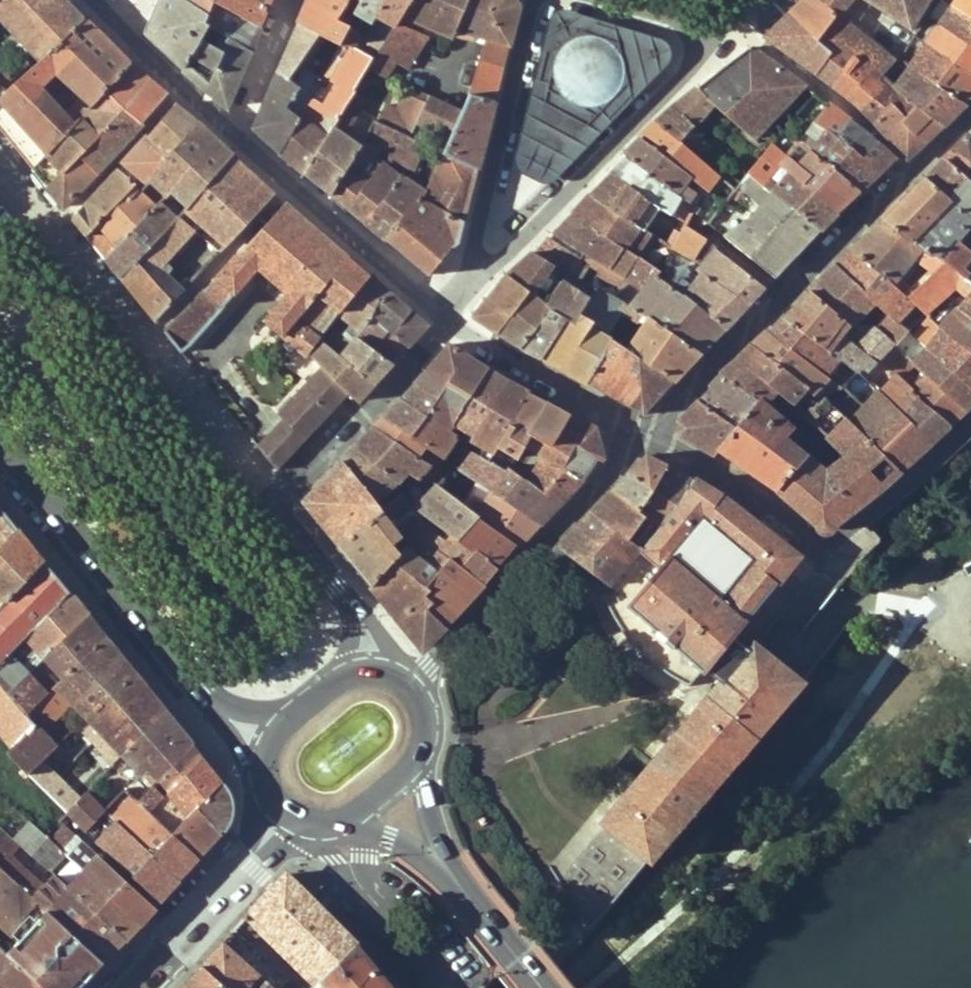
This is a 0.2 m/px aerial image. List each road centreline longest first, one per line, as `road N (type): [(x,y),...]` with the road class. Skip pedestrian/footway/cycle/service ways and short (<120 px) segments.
road 1 (residential): [(646,436),(970,113)]
road 2 (residential): [(379,665),(360,617),(272,511),(450,318)]
road 3 (residential): [(646,436),(826,547),(970,421)]
road 4 (residential): [(470,291),(706,42)]
road 5 (residential): [(414,687),(646,436)]
road 6 (secondary): [(0,446),(211,708)]
road 7 (residential): [(540,0),(470,291)]
road 8 (residential): [(235,126),(450,318)]
road 9 (residential): [(450,318),(646,436)]
road 10 (secondary): [(129,987),(277,818)]
road 11 (residential): [(94,0),(235,126)]
road 12 (residential): [(235,126),(284,0)]
road 13 (residential): [(367,893),(450,987)]
road 14 (residential): [(706,42),(591,0)]

